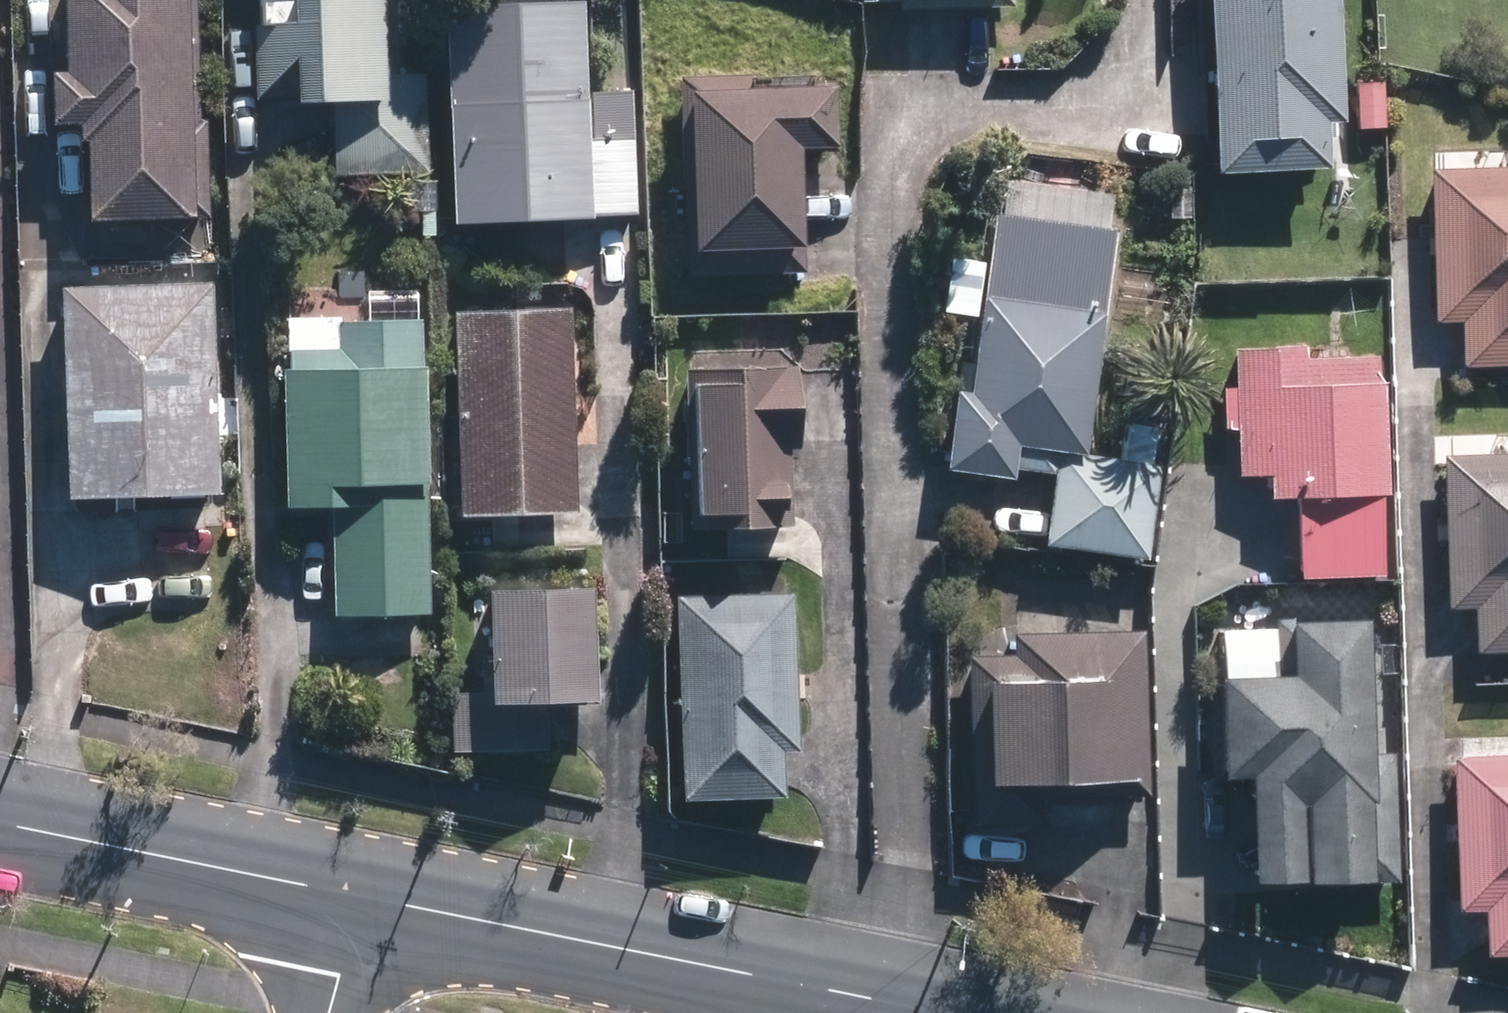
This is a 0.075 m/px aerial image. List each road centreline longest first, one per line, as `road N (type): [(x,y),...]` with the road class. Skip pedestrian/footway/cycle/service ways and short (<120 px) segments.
road 1 (secondary): [(945,1012),(359,897)]
road 2 (secondary): [(359,897),(0,827)]
road 3 (residential): [(359,897),(329,1012)]

